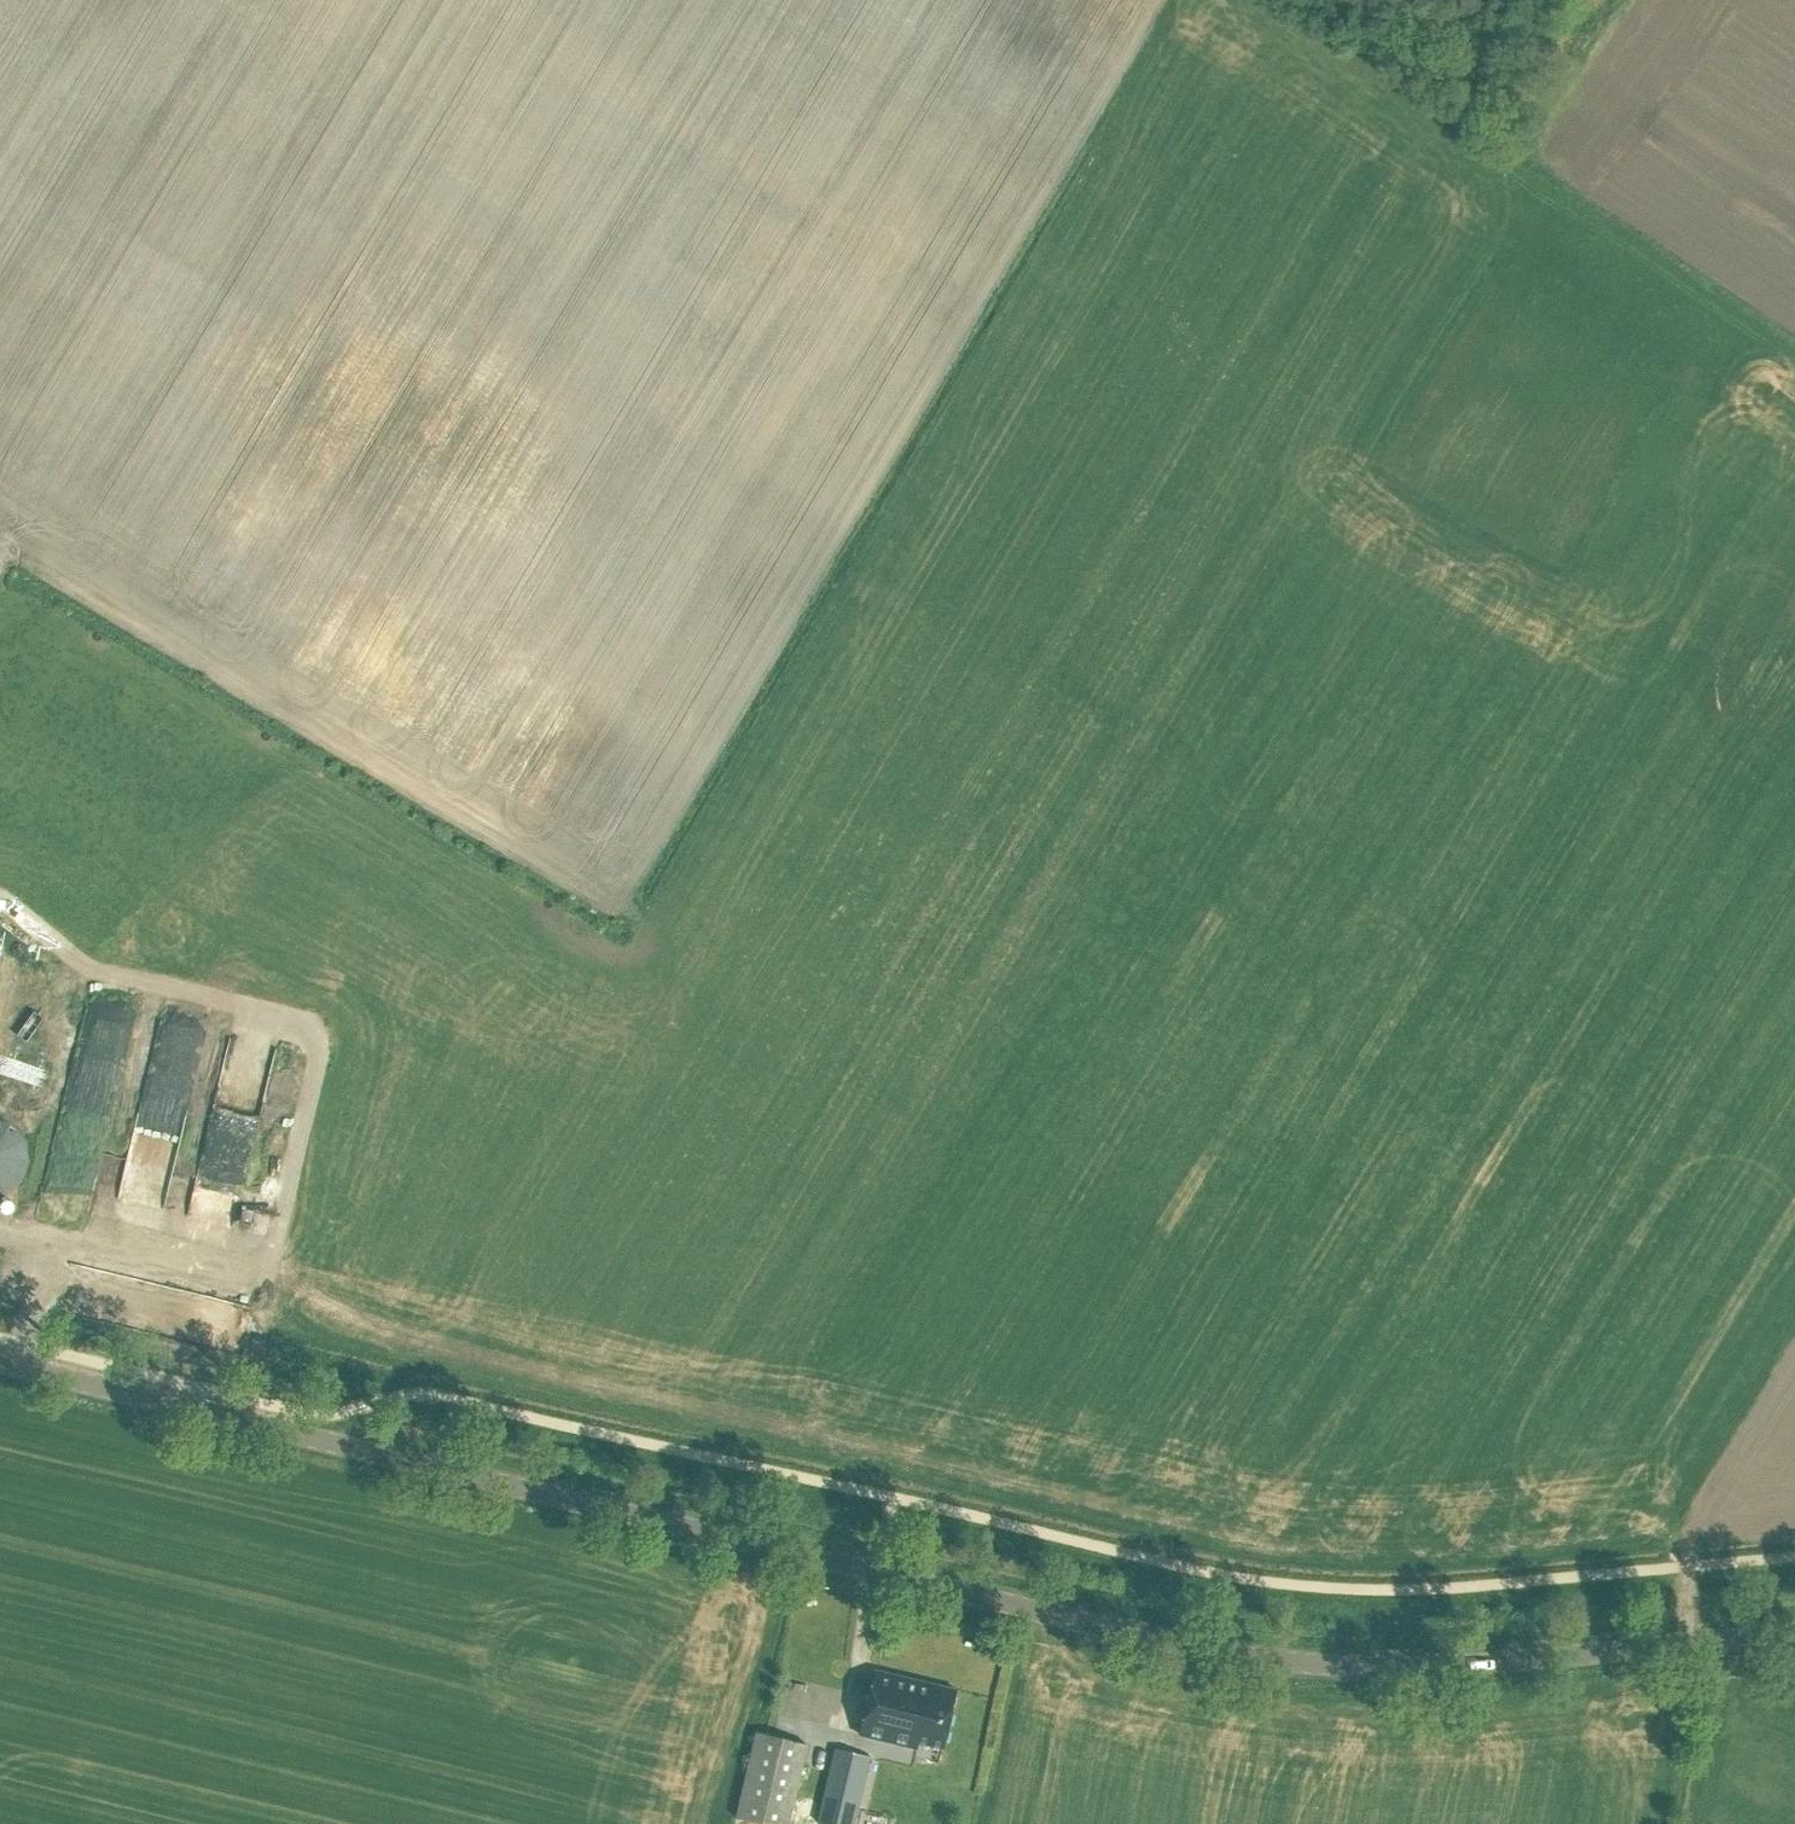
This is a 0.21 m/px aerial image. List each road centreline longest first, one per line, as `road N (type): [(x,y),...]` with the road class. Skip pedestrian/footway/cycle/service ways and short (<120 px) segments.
road 1 (tertiary): [(1794,1632),(1482,1663),(1354,1666),(1199,1648),(0,1362)]

